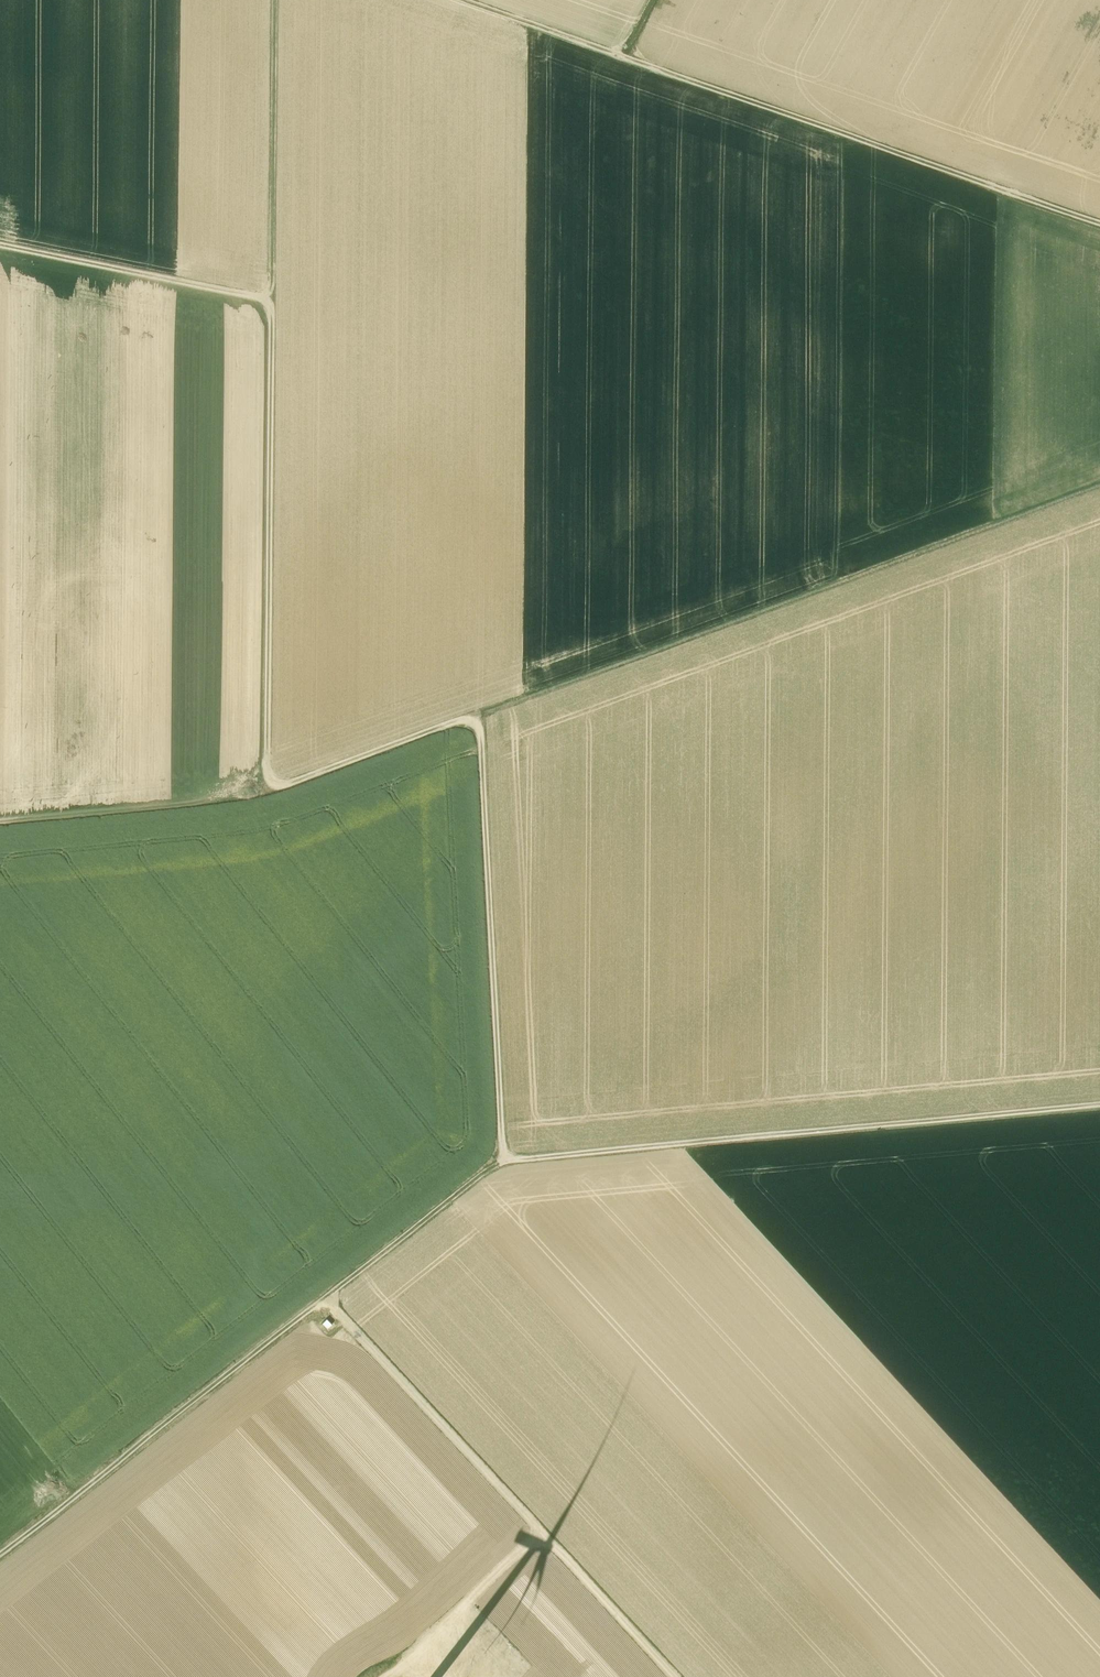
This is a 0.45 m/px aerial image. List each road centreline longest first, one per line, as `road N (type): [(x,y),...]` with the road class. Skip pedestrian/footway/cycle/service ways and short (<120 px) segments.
road 1 (track): [(0,244),(252,295),(272,287),(266,791),(1099,485)]
road 2 (track): [(1099,222),(463,0)]
road 3 (track): [(0,1554),(501,1157)]
road 4 (track): [(501,1157),(1099,1104)]
road 5 (track): [(675,1676),(324,1297)]
road 6 (track): [(481,712),(501,1157)]
road 7 (track): [(272,287),(275,0)]

